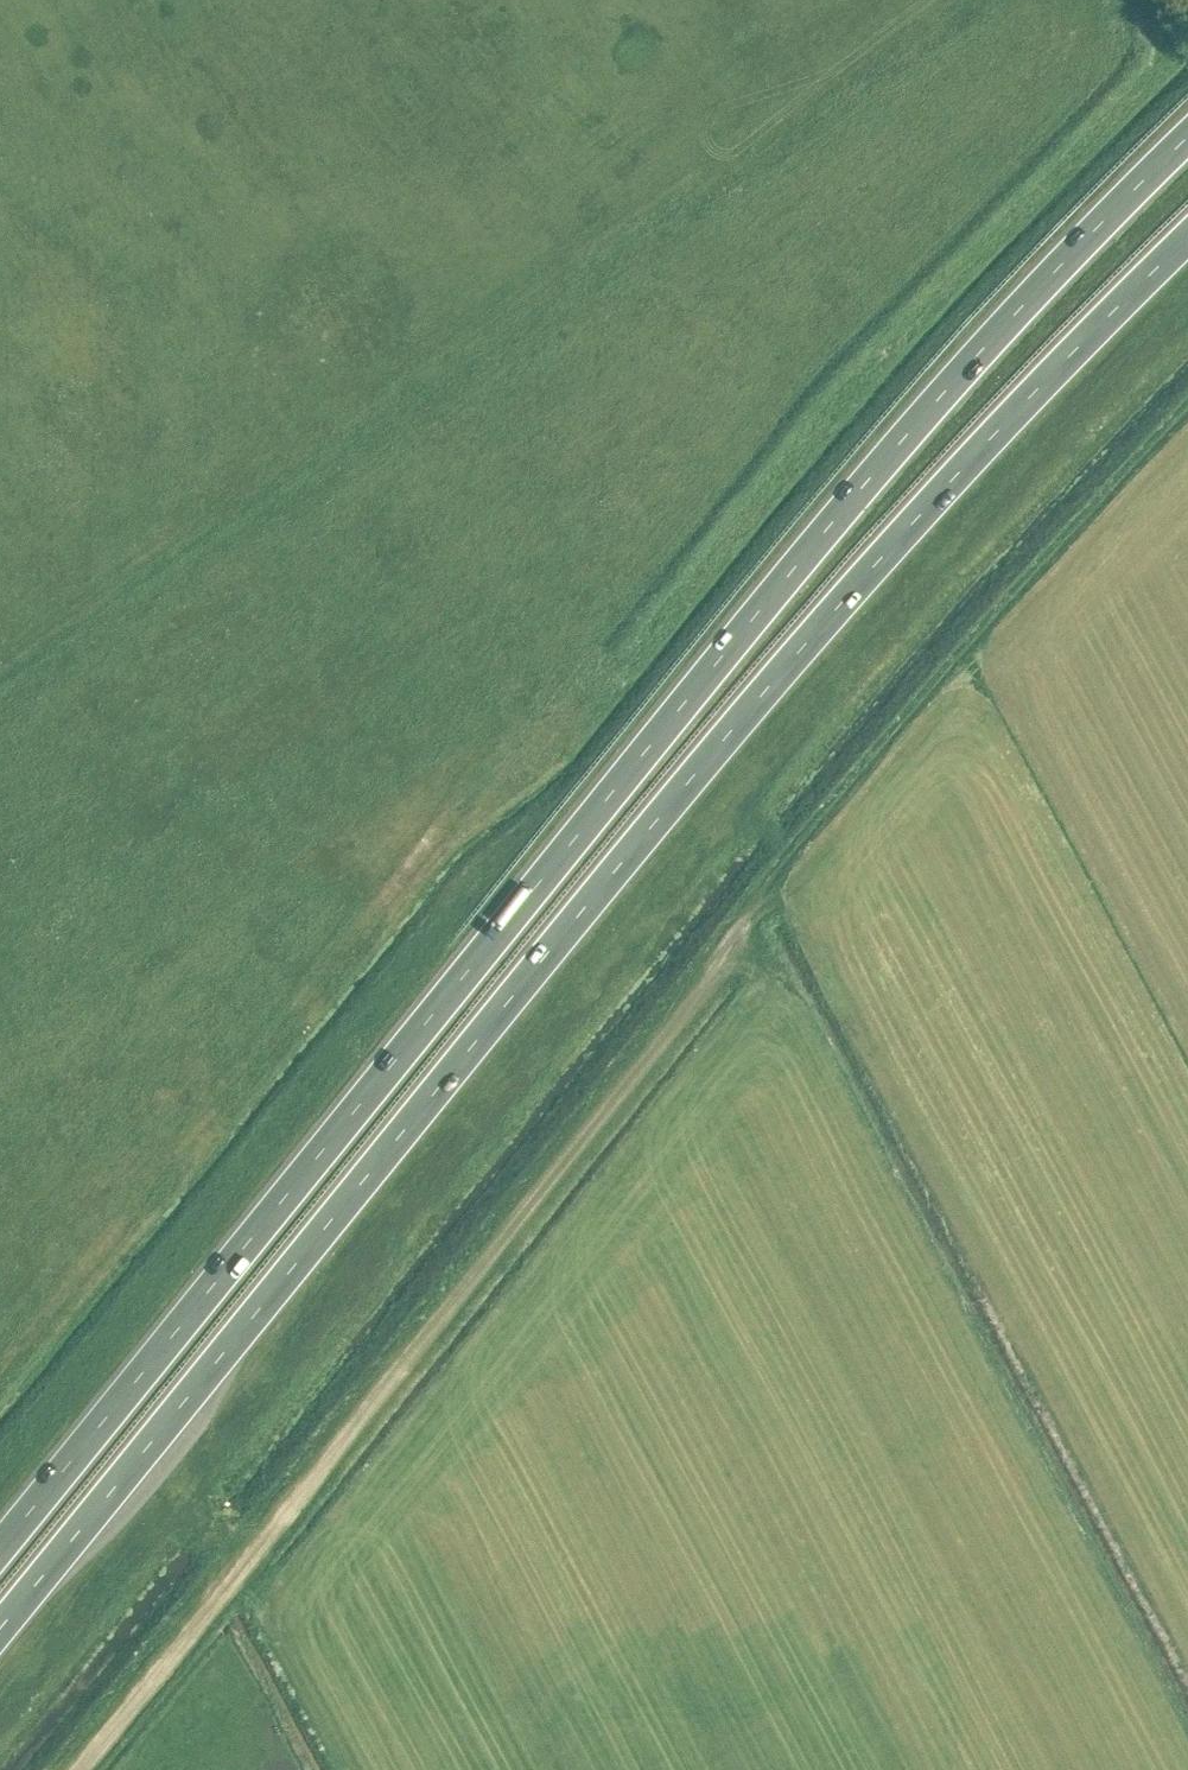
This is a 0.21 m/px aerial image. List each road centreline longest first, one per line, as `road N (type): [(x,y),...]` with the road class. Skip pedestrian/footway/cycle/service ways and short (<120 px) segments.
road 1 (trunk): [(1187,139),(919,418),(0,1548)]
road 2 (trunk): [(0,1627),(782,669),(1041,383),(1187,239)]
road 3 (track): [(769,893),(76,1769)]

